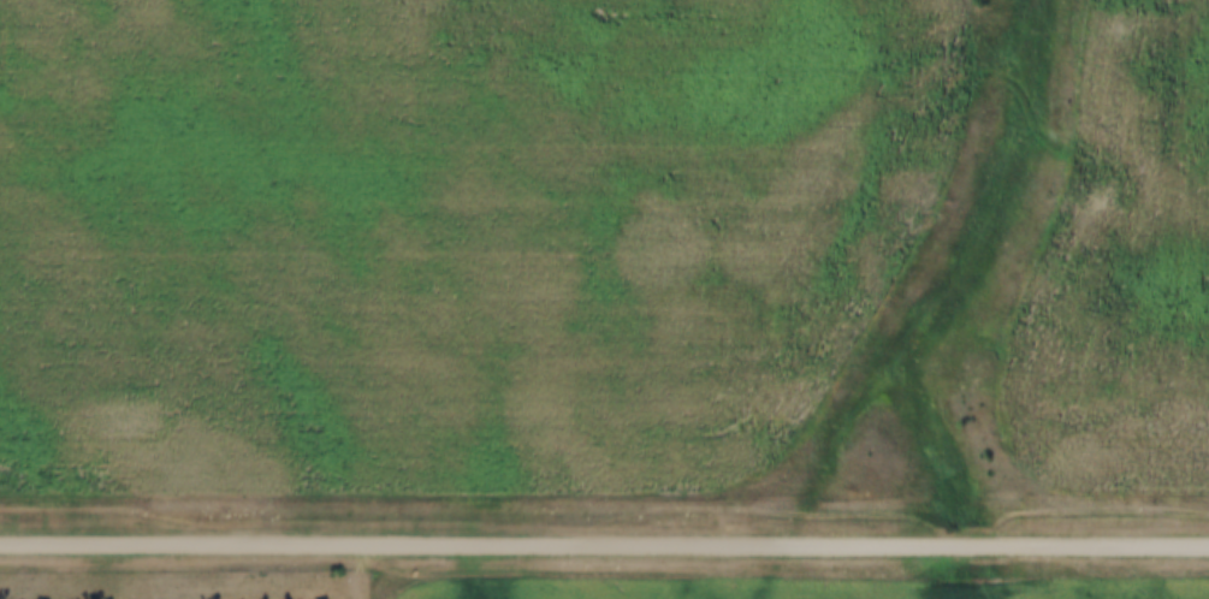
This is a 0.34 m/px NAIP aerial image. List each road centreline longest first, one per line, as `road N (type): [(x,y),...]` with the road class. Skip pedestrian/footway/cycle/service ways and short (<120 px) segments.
road 1 (residential): [(1208,550),(0,549)]

